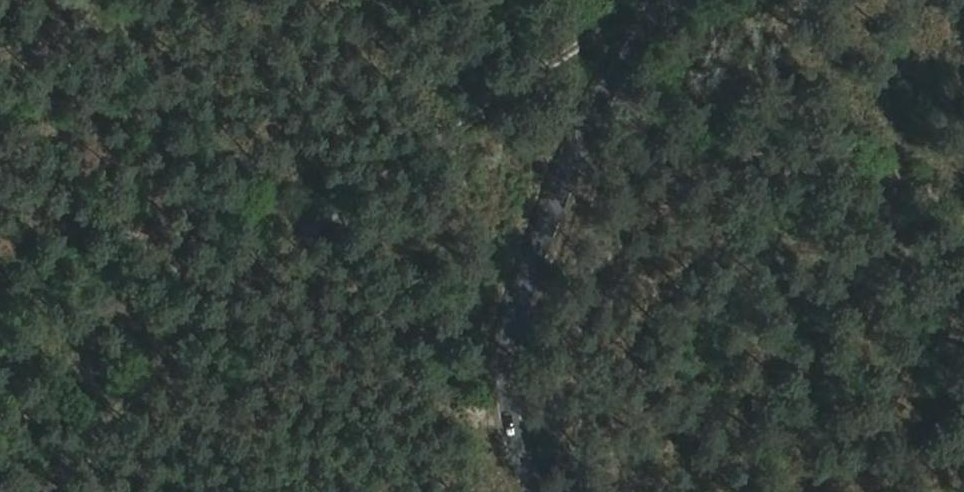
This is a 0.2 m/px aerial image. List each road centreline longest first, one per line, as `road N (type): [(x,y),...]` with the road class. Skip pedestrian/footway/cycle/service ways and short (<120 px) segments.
road 1 (track): [(51,491),(192,332),(314,224),(657,0)]
road 2 (track): [(104,0),(522,427)]
road 3 (residential): [(541,491),(510,388),(534,233),(668,0)]

